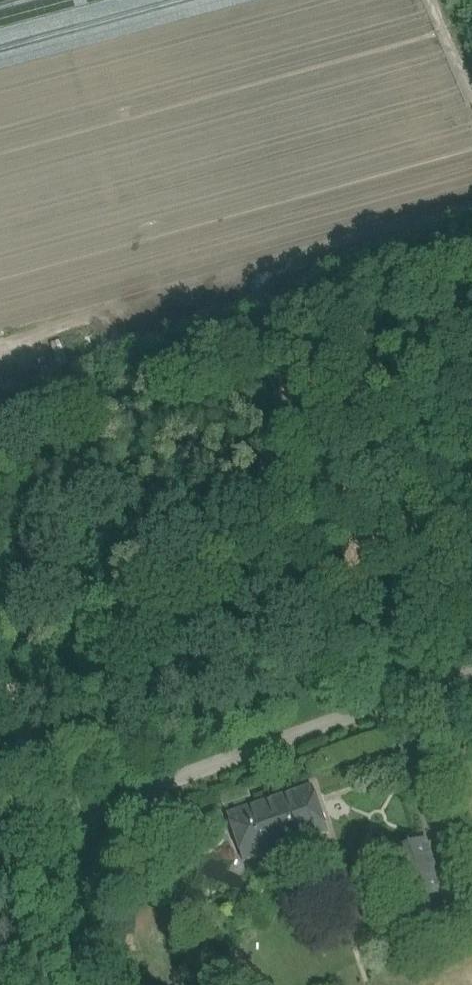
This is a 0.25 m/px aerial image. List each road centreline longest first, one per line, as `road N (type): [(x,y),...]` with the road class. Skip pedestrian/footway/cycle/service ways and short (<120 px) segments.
road 1 (unclassified): [(471,667),(0,834)]
road 2 (track): [(0,656),(69,810)]

